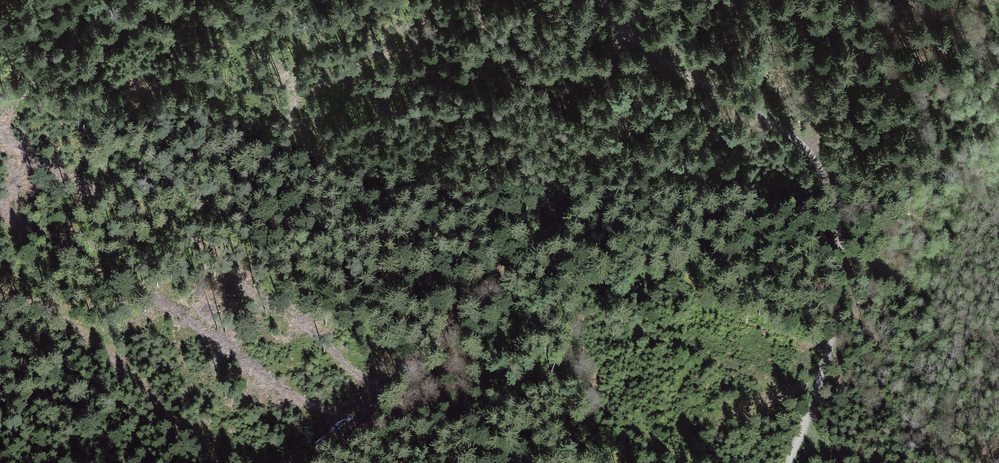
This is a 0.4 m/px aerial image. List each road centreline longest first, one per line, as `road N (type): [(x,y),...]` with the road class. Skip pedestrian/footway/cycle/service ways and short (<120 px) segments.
road 1 (track): [(308,462),(501,277),(576,186),(627,36)]
road 2 (track): [(794,462),(844,297),(841,233),(824,167),(788,134),(627,36)]
road 3 (track): [(465,0),(501,277)]
road 4 (track): [(495,462),(501,277)]
road 5 (track): [(0,111),(145,0)]

